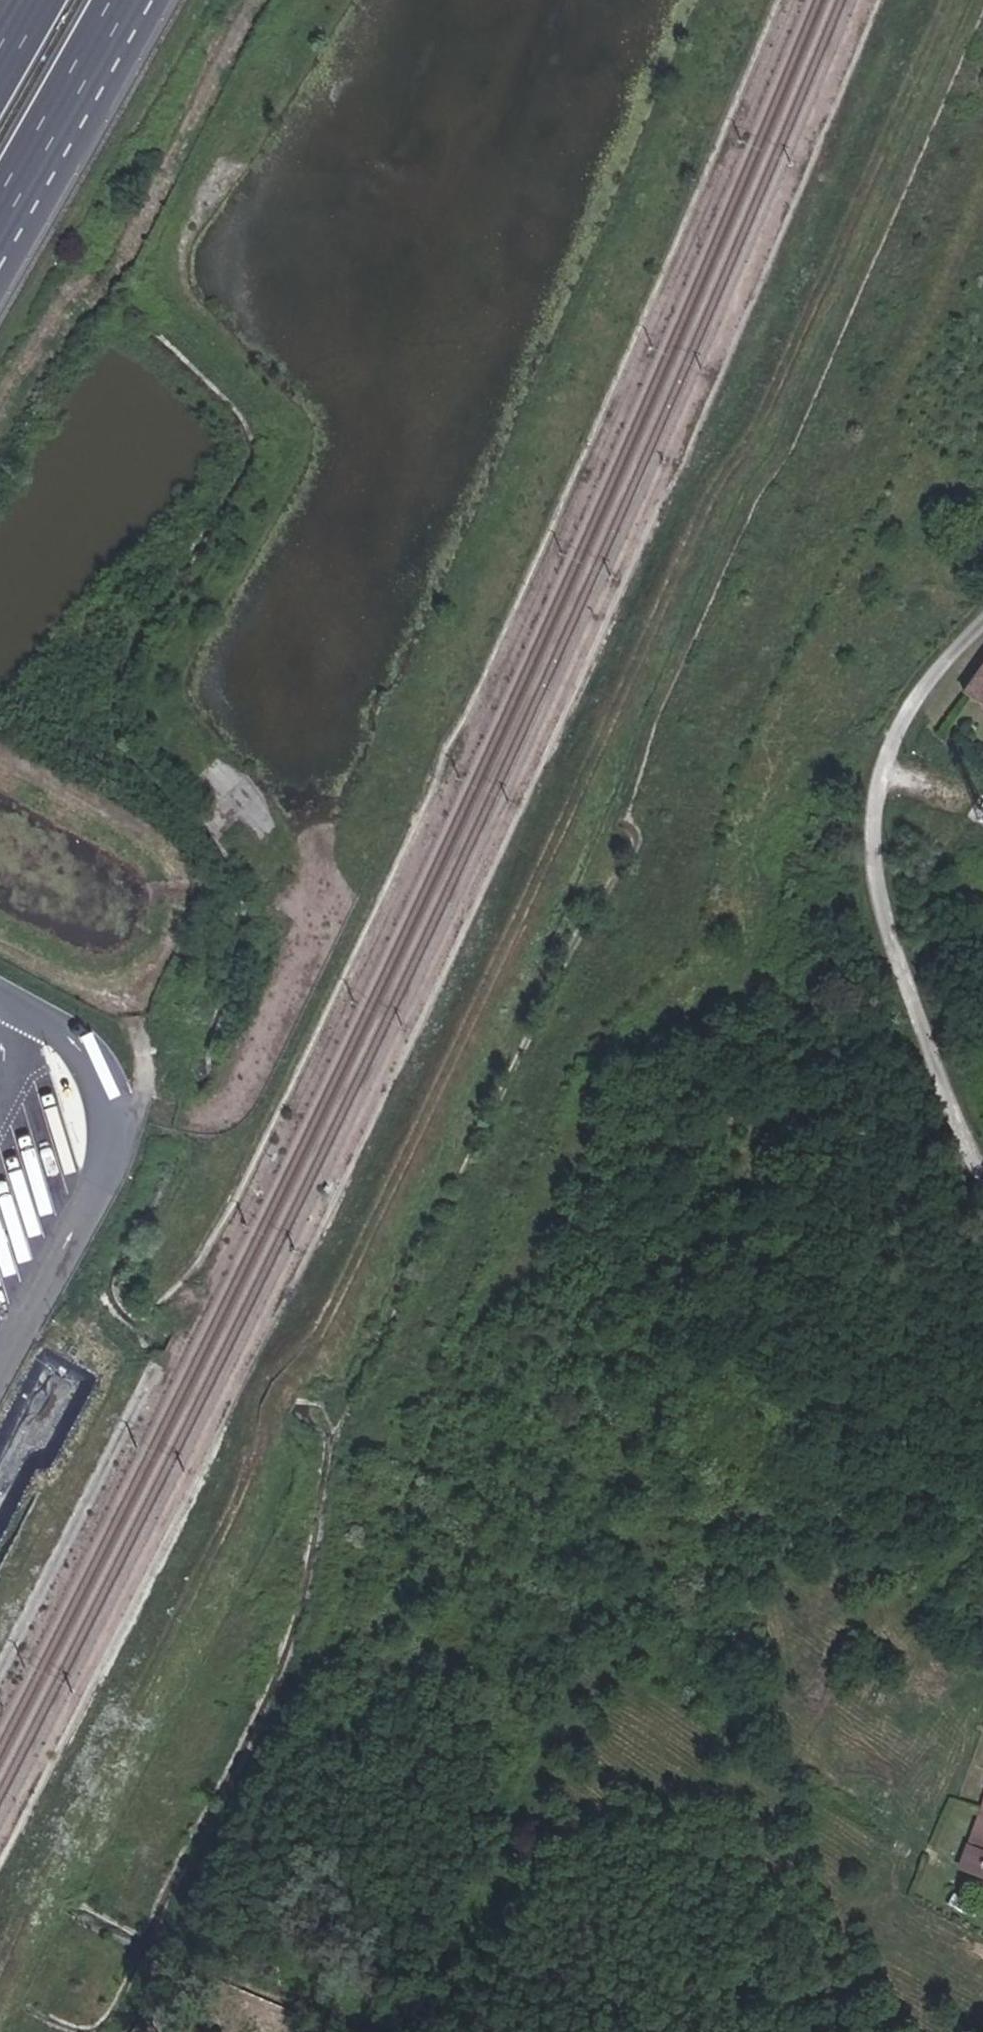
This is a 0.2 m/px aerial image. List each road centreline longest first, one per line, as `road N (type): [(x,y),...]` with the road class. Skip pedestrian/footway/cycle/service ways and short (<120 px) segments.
road 1 (unclassified): [(982,617),(893,736),(867,816),(881,920),(982,1187)]
road 2 (motorway): [(0,259),(125,0)]
road 3 (motorway): [(0,218),(123,0)]

